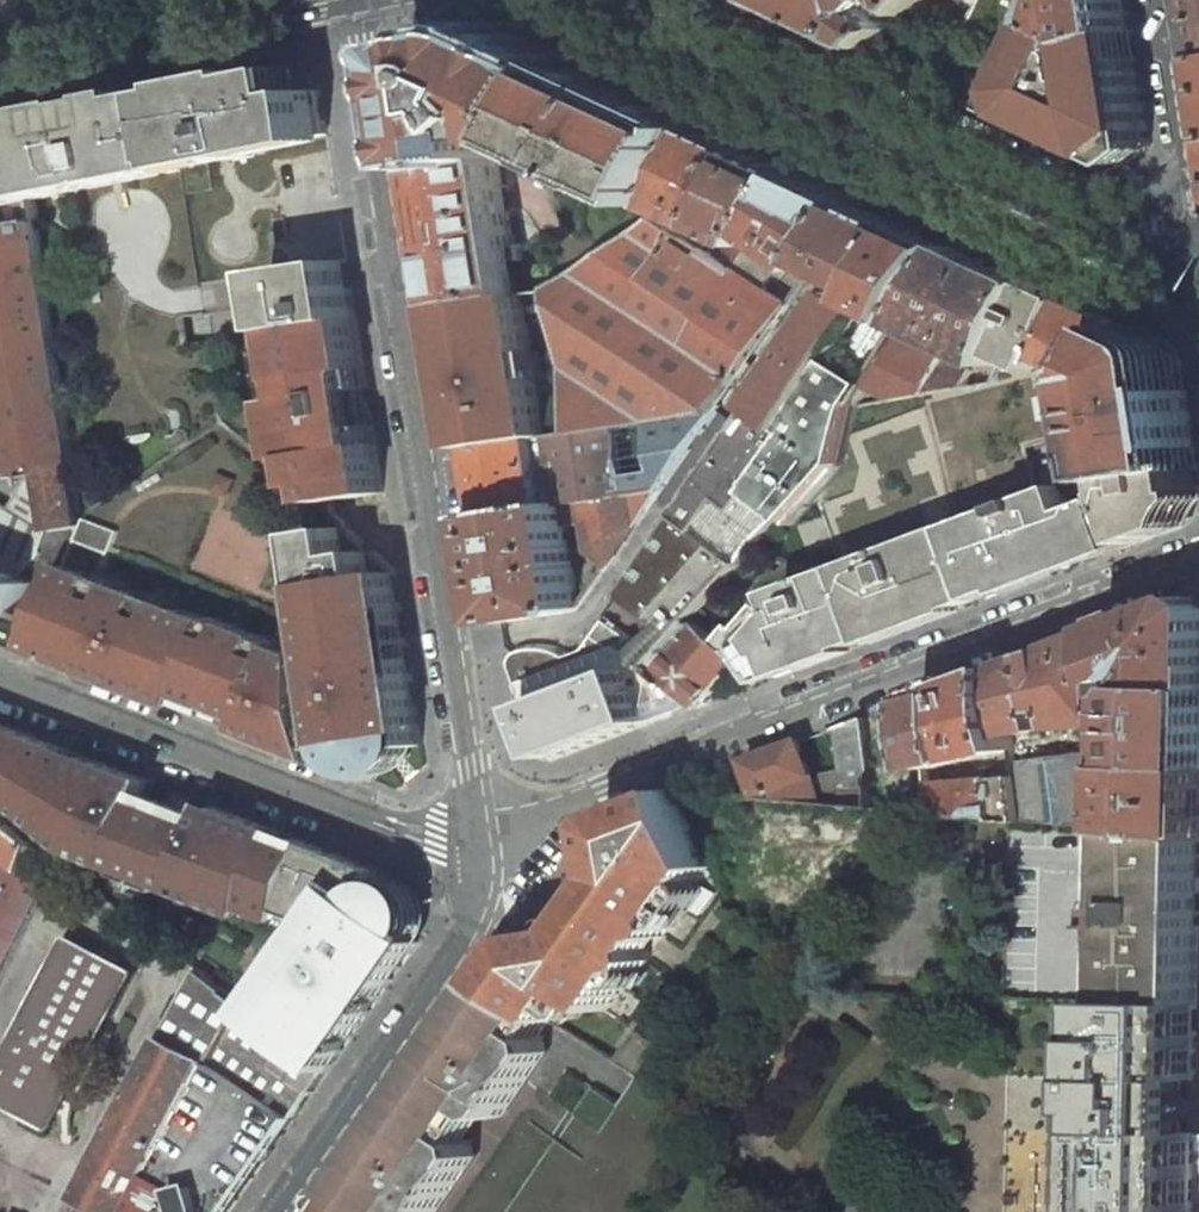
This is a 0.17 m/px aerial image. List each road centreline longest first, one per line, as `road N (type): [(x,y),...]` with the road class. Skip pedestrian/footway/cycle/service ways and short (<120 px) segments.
road 1 (residential): [(360,4),(475,762),(482,877)]
road 2 (unclassified): [(482,877),(604,785),(1198,559)]
road 3 (primary): [(1198,285),(611,0)]
road 4 (residential): [(482,877),(0,681)]
road 5 (residential): [(482,877),(469,933),(280,1211)]
road 6 (tertiary): [(292,14),(0,68)]
road 7 (residential): [(1198,162),(1171,0)]

